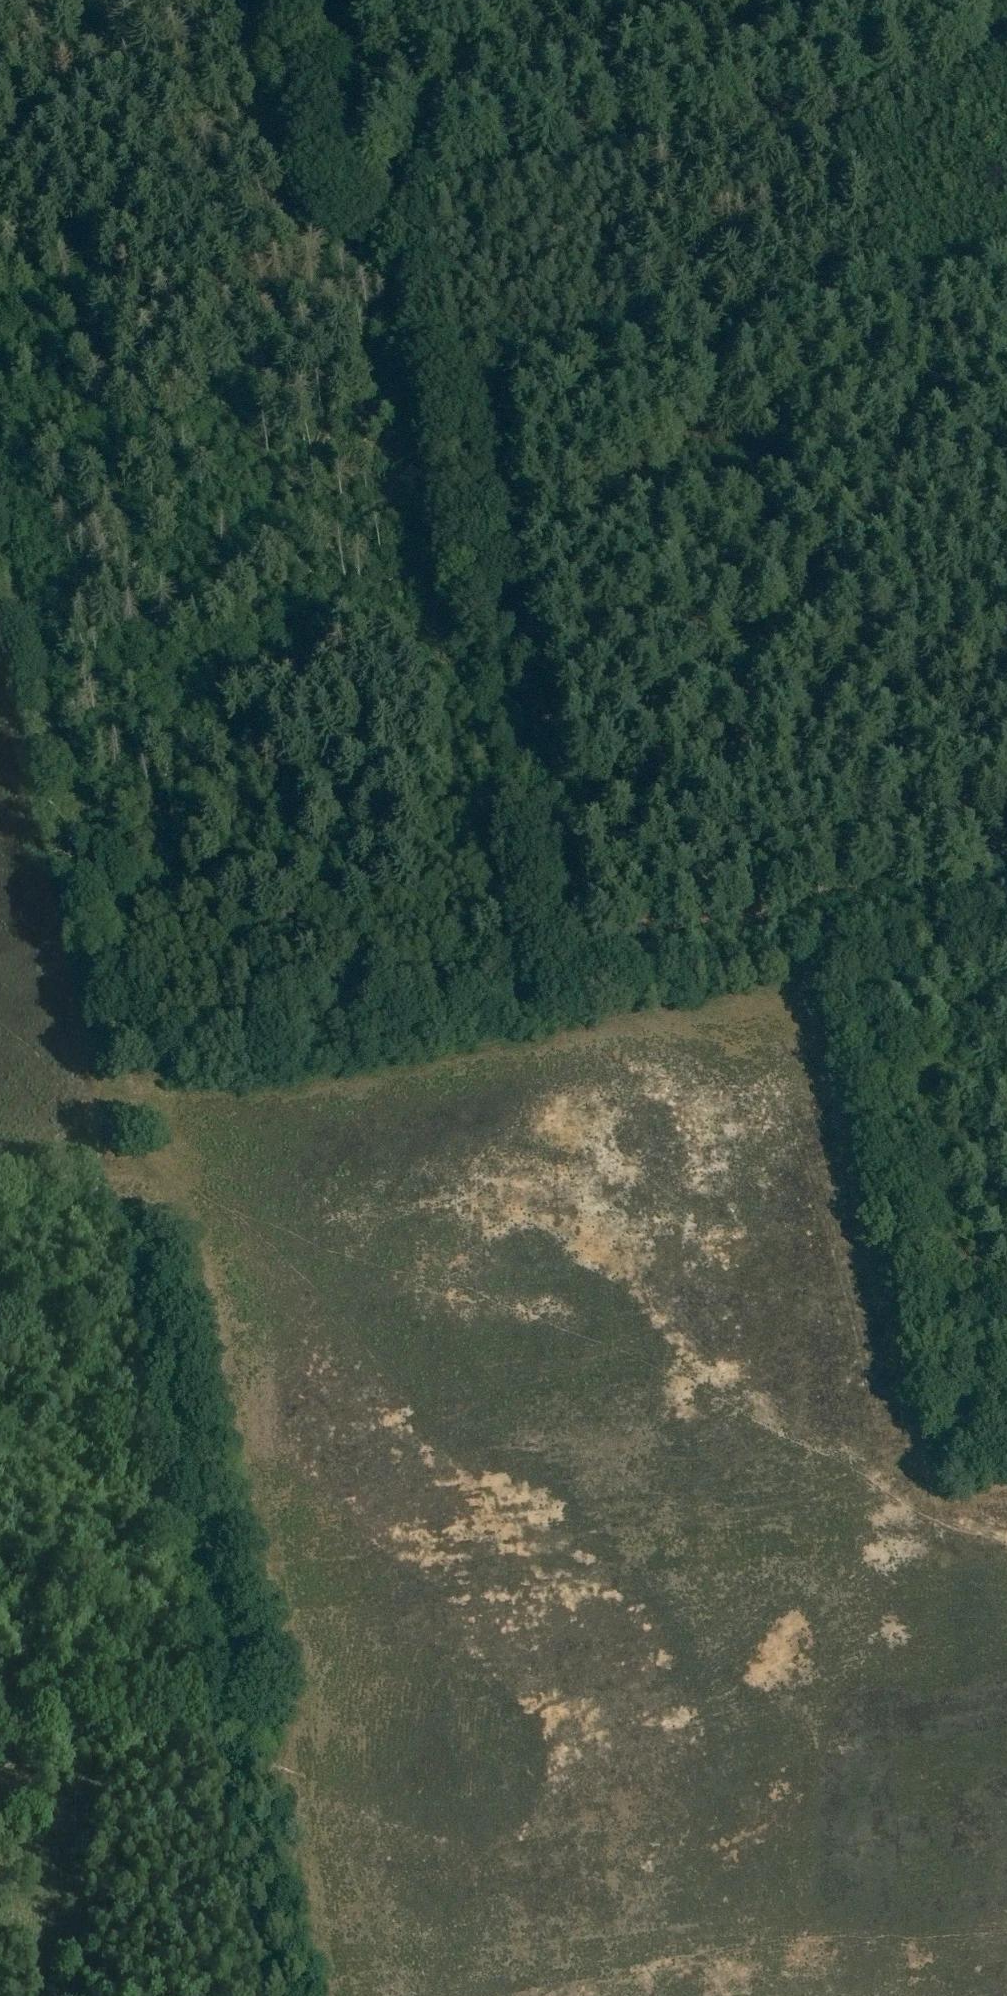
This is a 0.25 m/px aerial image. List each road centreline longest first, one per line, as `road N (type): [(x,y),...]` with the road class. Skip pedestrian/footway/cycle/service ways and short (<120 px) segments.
road 1 (track): [(344,1995),(154,1143),(0,563)]
road 2 (track): [(1006,77),(462,183),(401,238),(322,209),(271,0)]

